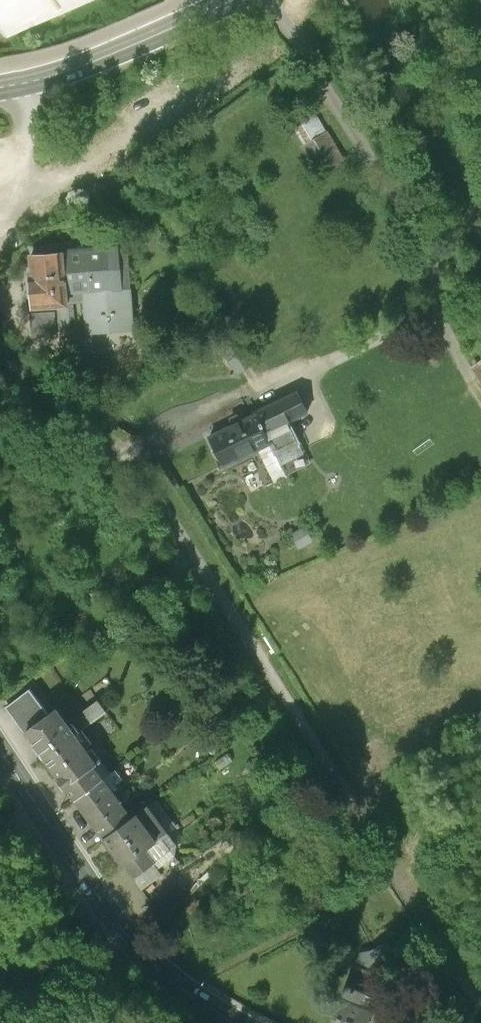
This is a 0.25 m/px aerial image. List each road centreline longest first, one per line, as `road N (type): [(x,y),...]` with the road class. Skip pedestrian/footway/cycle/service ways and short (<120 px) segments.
road 1 (secondary): [(0,748),(128,936),(186,992),(234,1022)]
road 2 (secondary): [(230,0),(106,56),(0,88)]

